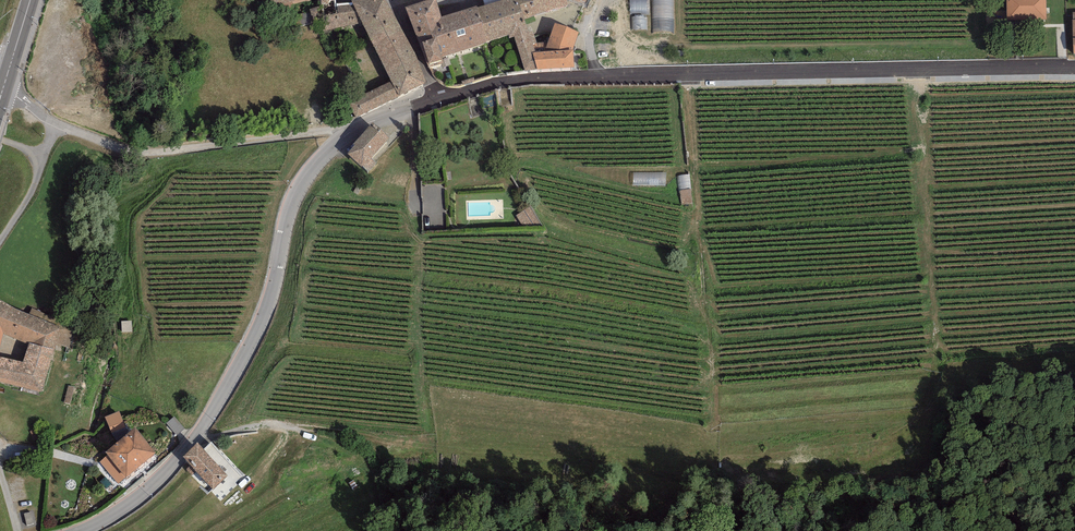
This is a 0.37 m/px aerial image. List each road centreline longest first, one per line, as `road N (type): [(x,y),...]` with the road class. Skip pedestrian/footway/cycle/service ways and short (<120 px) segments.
road 1 (track): [(921,72),(934,365),(917,420),(874,456),(591,473),(291,427),(200,434)]
road 2 (unclassified): [(437,100),(506,82),(593,77),(1074,69)]
road 3 (unclassified): [(81,530),(143,495),(200,434),(269,306),(295,195),(349,133)]
road 4 (track): [(687,76),(712,341),(713,465)]
road 5 (residential): [(7,74),(17,94),(56,127),(132,154),(349,133)]
road 6 (unclassified): [(429,0),(397,9),(437,100)]
road 7 (track): [(56,127),(0,243)]

